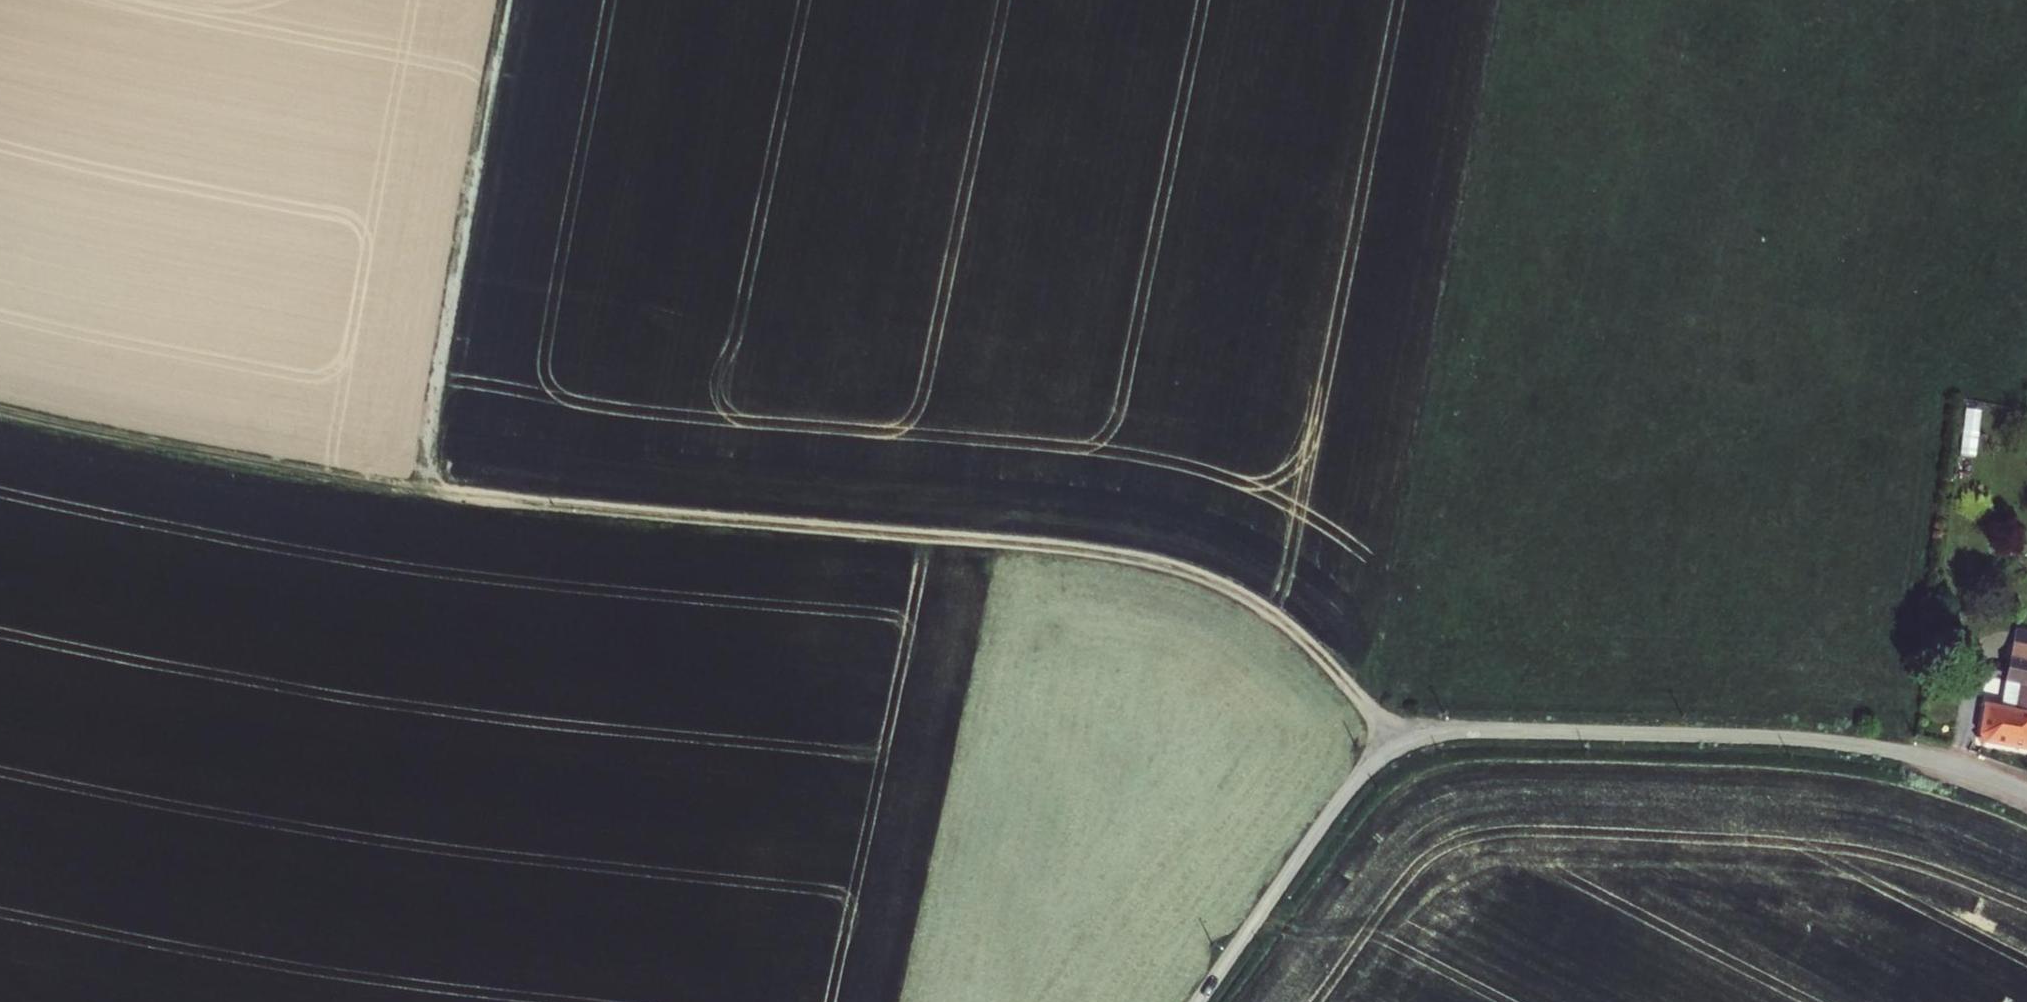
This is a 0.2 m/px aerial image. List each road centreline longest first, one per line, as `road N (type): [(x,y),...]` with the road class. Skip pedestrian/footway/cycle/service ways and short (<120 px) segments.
road 1 (track): [(1397,748),(1324,660),(1269,614),(1207,581),(1139,561),(1040,546),(424,491),(94,434),(0,410)]
road 2 (residential): [(2026,793),(1895,750),(1816,740),(1466,732),(1424,739),(1364,770),(1197,1001)]
road 3 (track): [(498,0),(424,491)]

